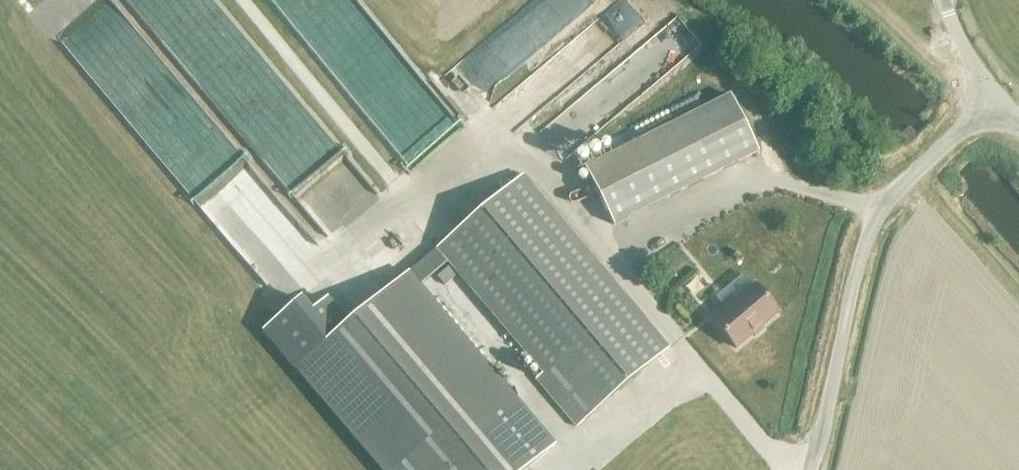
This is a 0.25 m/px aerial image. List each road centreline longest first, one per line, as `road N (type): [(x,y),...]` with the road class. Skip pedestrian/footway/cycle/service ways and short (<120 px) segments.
road 1 (unclassified): [(810,469),(877,216),(996,97)]

